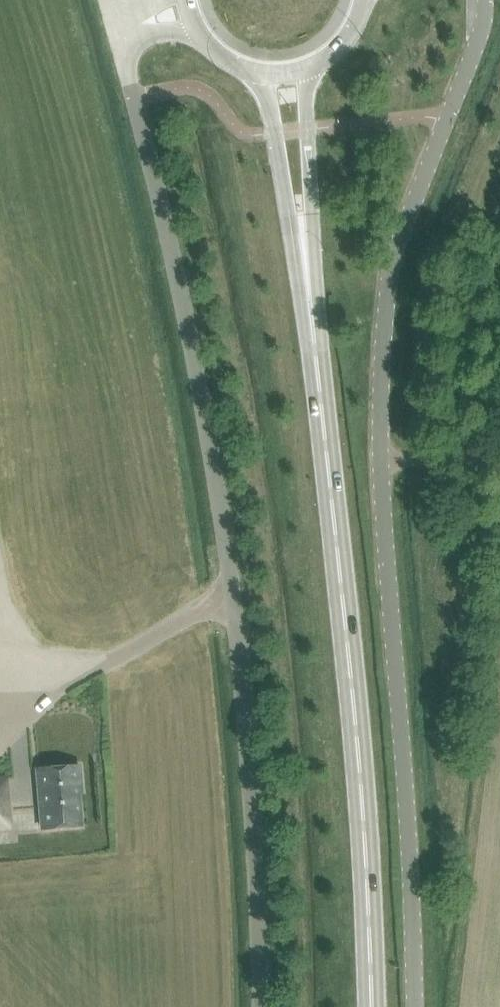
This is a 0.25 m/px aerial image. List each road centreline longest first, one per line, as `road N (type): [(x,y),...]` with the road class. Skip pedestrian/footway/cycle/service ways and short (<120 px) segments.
road 1 (unclassified): [(414,1006),(382,480),(387,316),(392,262),(478,45),(485,0)]
road 2 (unclassified): [(262,1006),(255,816),(225,539),(170,244),(120,47)]
road 3 (secondary): [(372,1006),(360,759),(303,235)]
road 4 (secondary): [(303,235),(315,69)]
road 5 (secondary): [(260,78),(303,235)]

